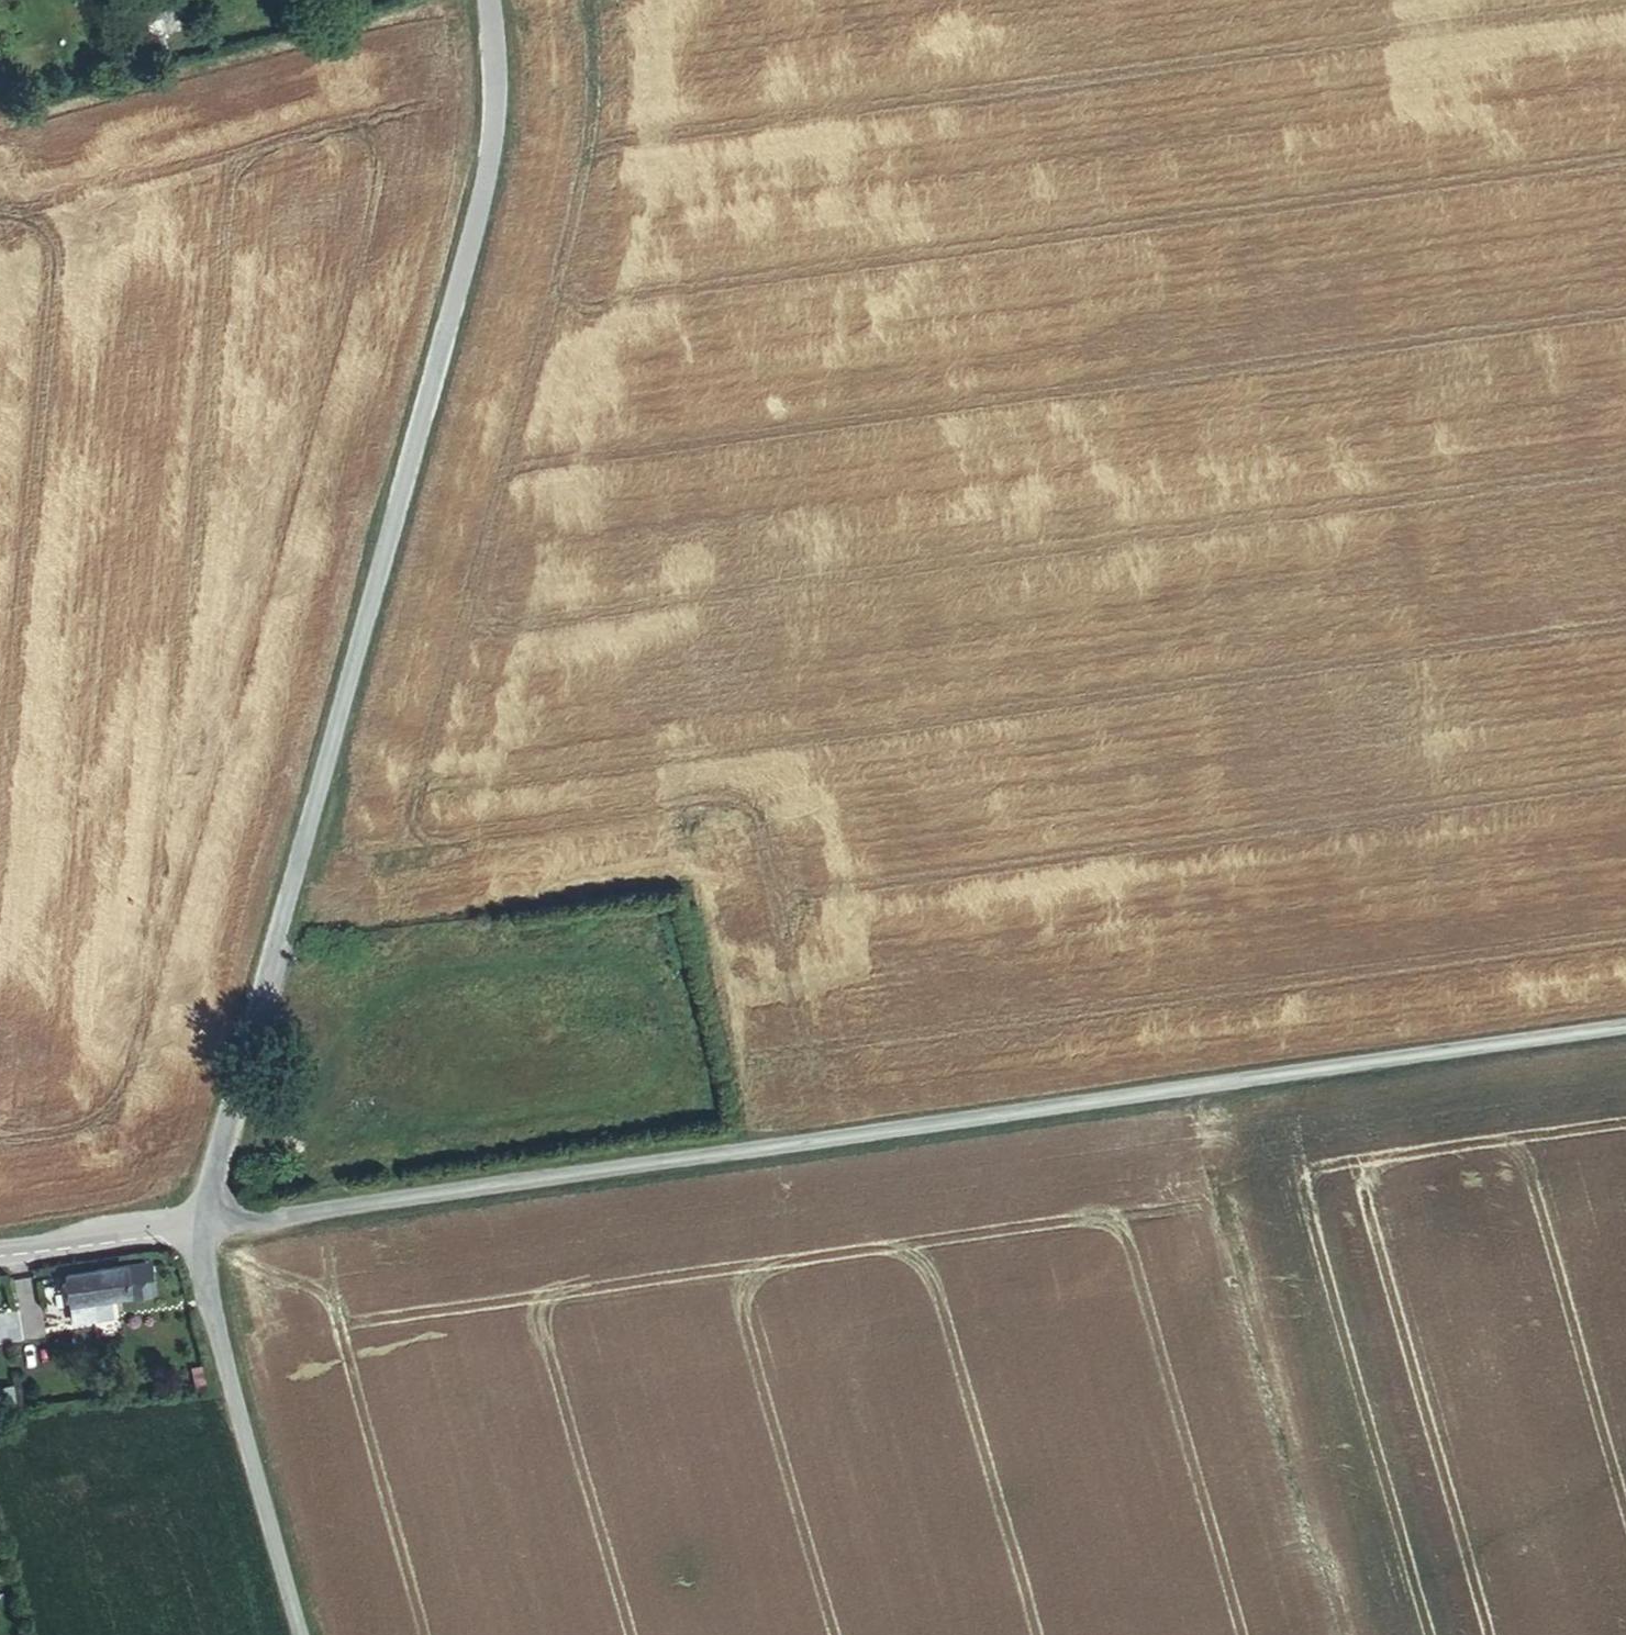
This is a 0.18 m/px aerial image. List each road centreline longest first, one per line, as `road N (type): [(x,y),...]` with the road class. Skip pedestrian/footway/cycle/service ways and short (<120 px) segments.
road 1 (unclassified): [(1625,1027),(195,1229)]
road 2 (unclassified): [(476,0),(486,54),(480,181),(450,315),(401,453),(195,1229)]
road 3 (unclassified): [(195,1229),(300,1634)]
road 4 (unclassified): [(195,1229),(0,1247)]

